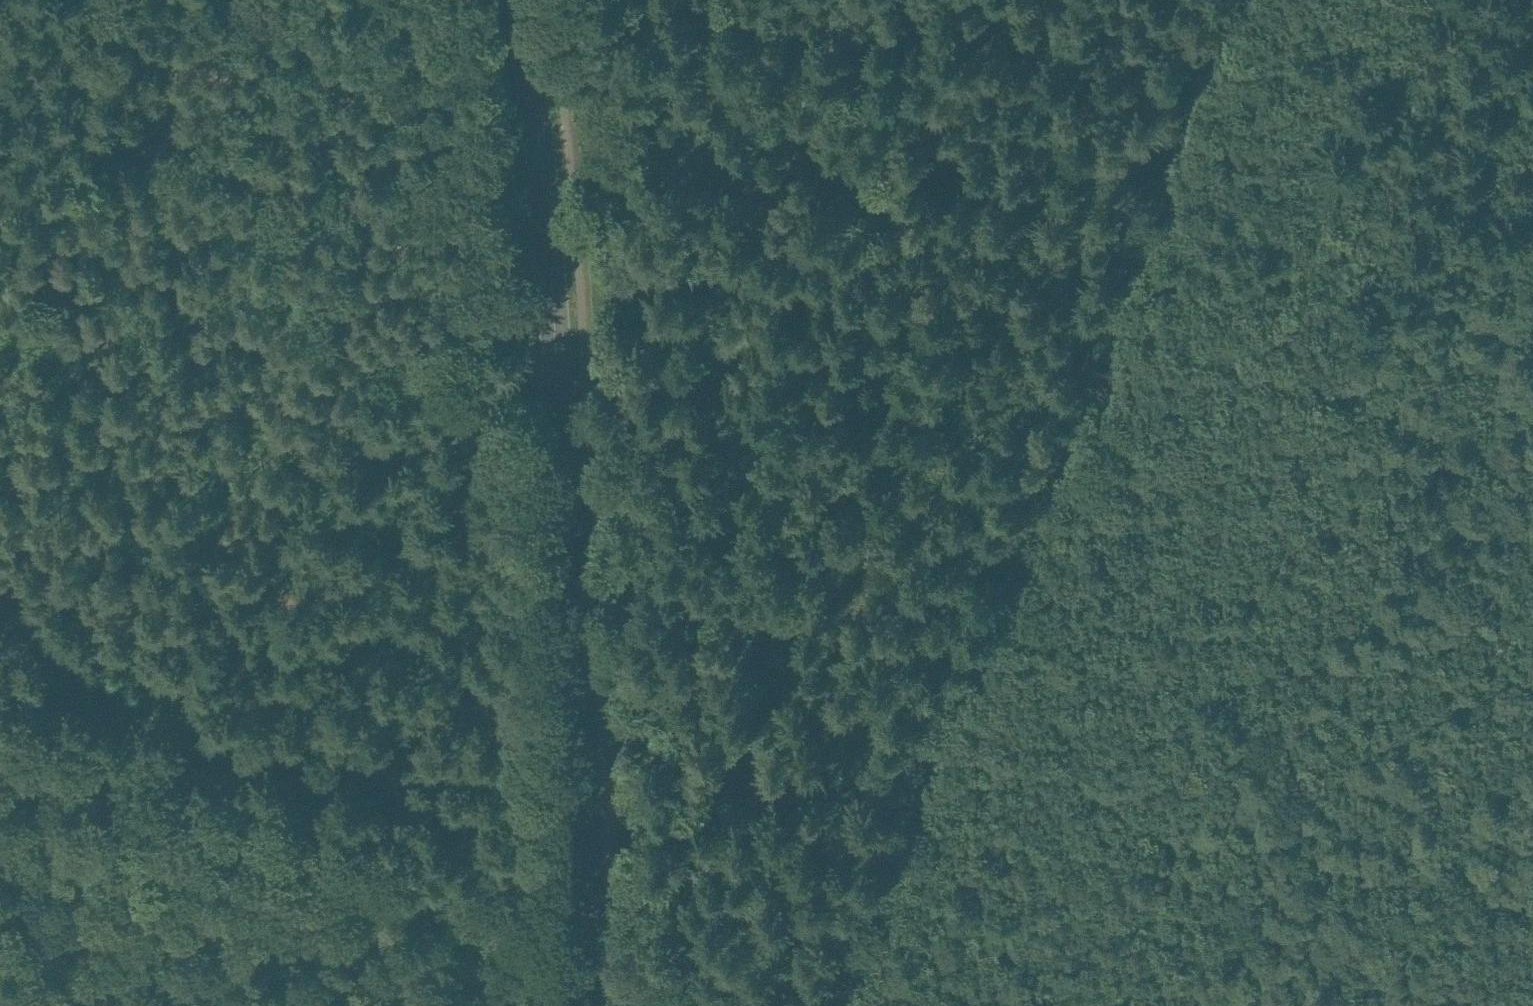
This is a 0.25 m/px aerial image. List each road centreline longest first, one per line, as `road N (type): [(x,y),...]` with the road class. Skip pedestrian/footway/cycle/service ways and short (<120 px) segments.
road 1 (track): [(824,1005),(1235,0)]
road 2 (primary): [(594,1005),(544,102),(521,0)]
road 3 (track): [(725,1005),(609,952),(0,721)]

